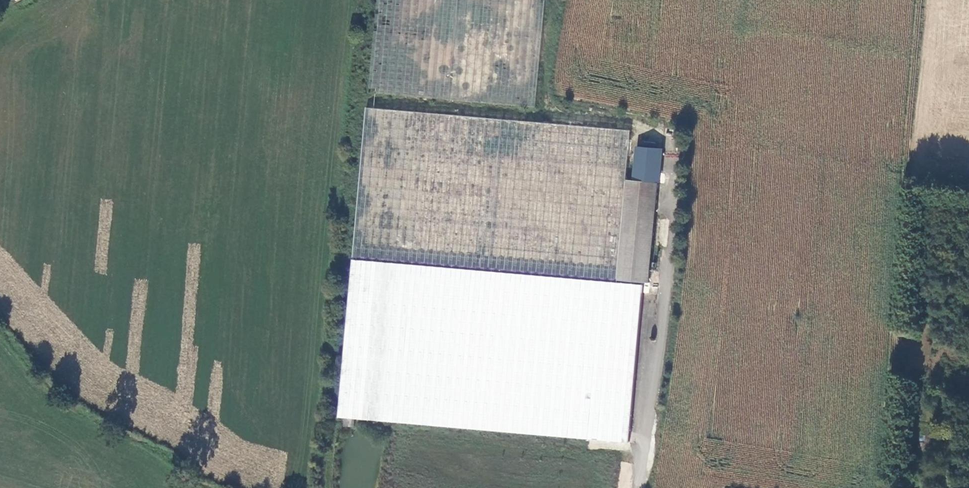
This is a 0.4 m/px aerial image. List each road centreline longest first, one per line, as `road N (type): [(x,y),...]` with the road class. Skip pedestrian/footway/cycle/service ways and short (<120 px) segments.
road 1 (track): [(676,139),(633,487)]

